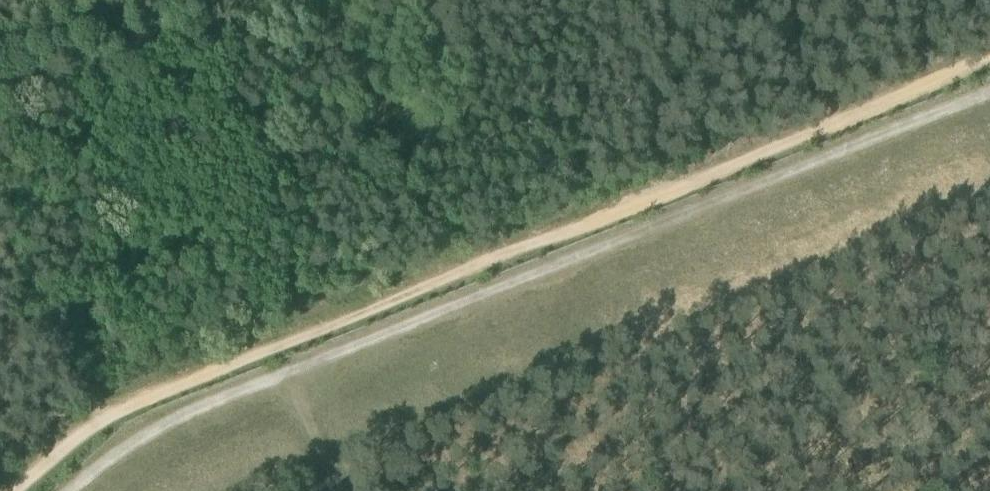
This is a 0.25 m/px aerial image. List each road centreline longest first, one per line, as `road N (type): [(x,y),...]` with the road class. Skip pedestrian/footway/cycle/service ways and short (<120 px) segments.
road 1 (track): [(989,60),(100,418),(20,490)]
road 2 (track): [(61,490),(135,425),(989,84)]
road 3 (track): [(0,210),(60,320)]

